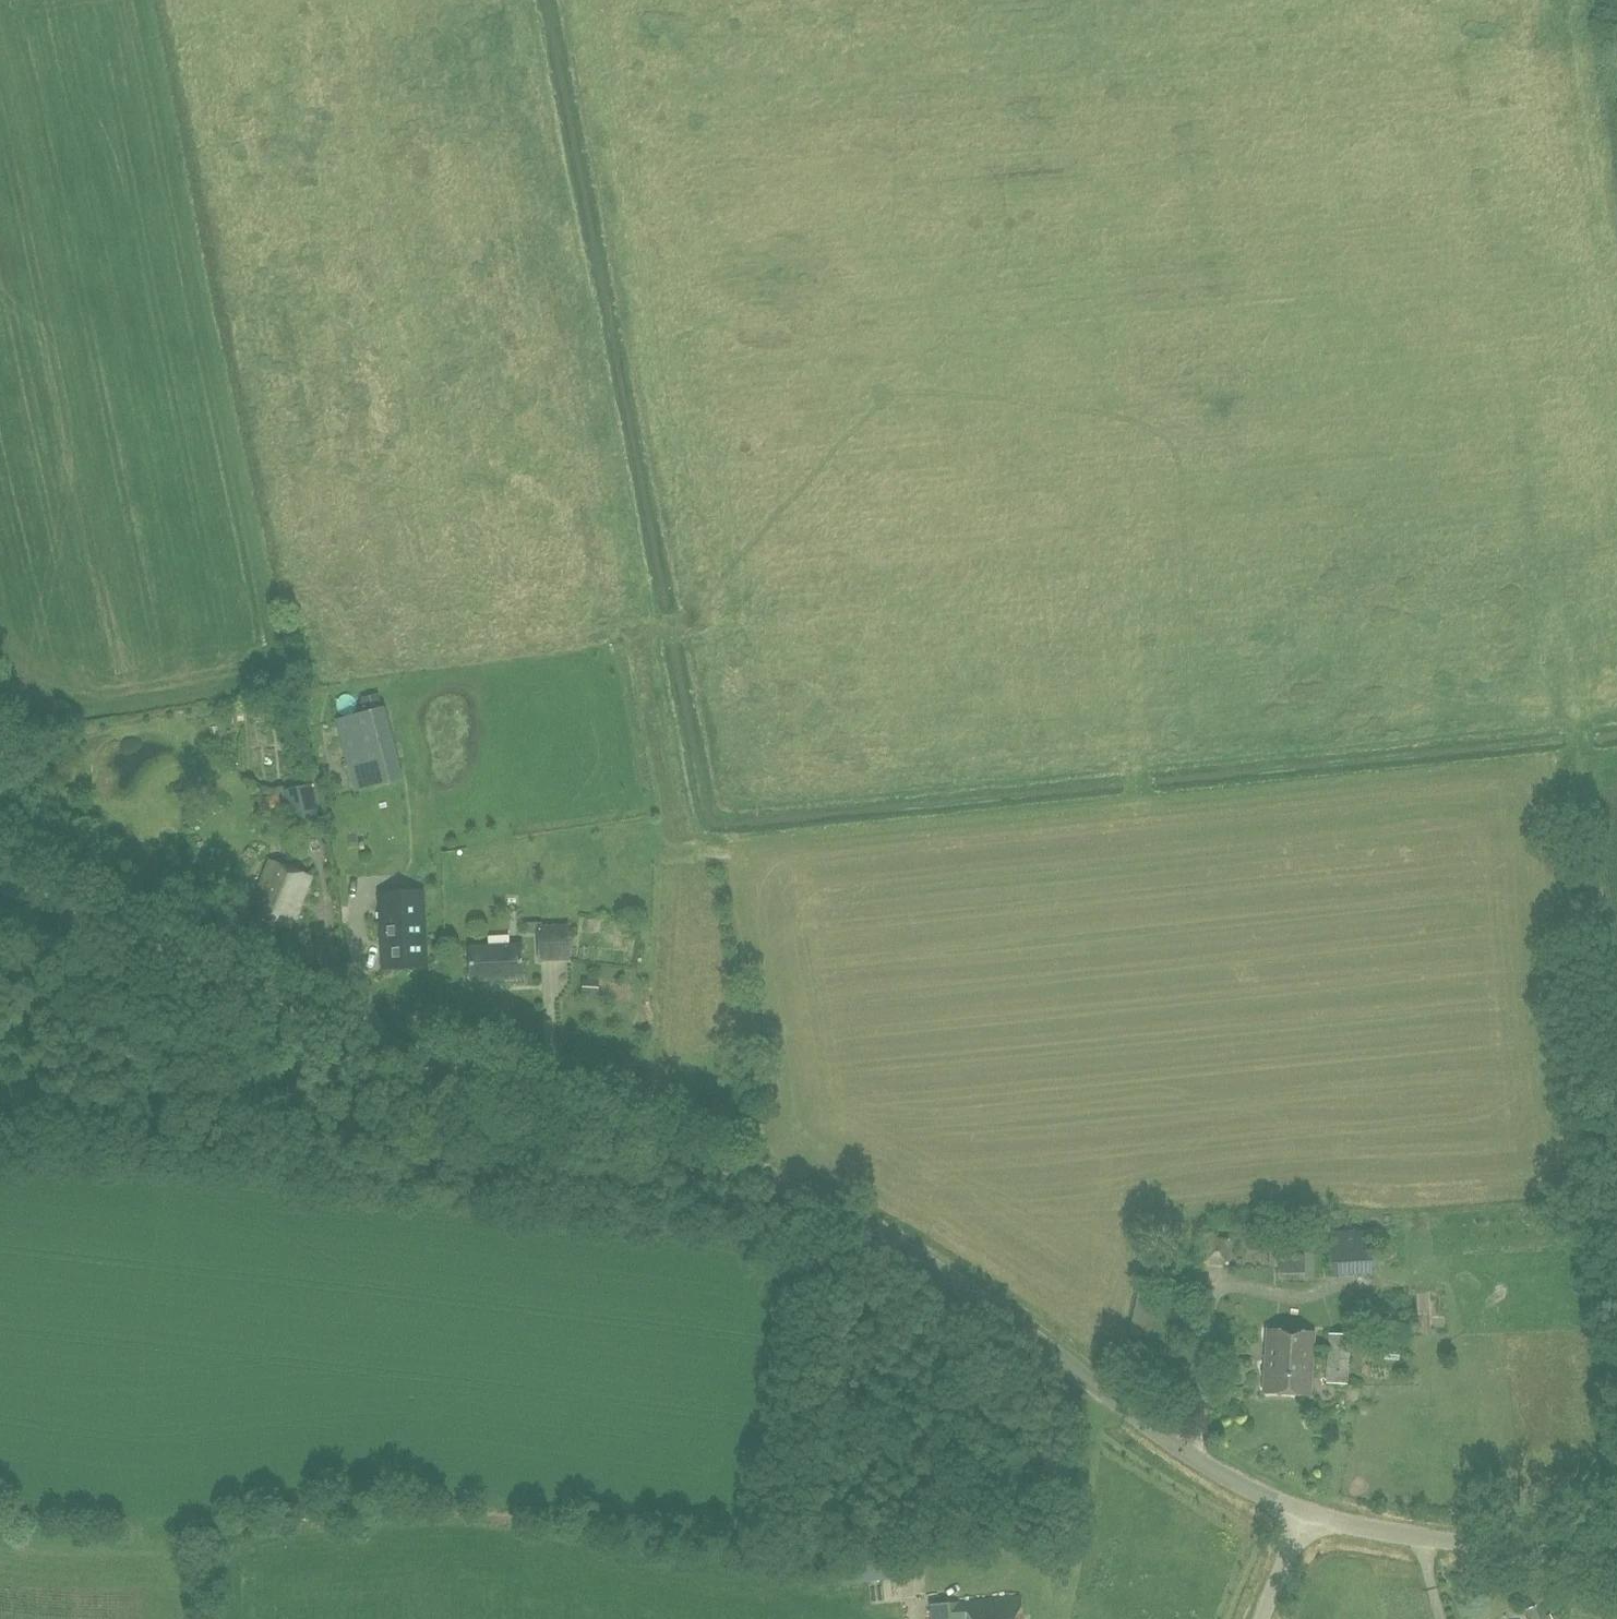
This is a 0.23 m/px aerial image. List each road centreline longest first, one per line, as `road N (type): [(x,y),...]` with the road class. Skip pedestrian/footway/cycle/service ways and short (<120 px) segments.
road 1 (unclassified): [(1303,1514),(1216,1470),(839,1217),(726,1160),(255,976),(0,865)]
road 2 (unclassified): [(1616,1566),(1345,1527),(1303,1514)]

